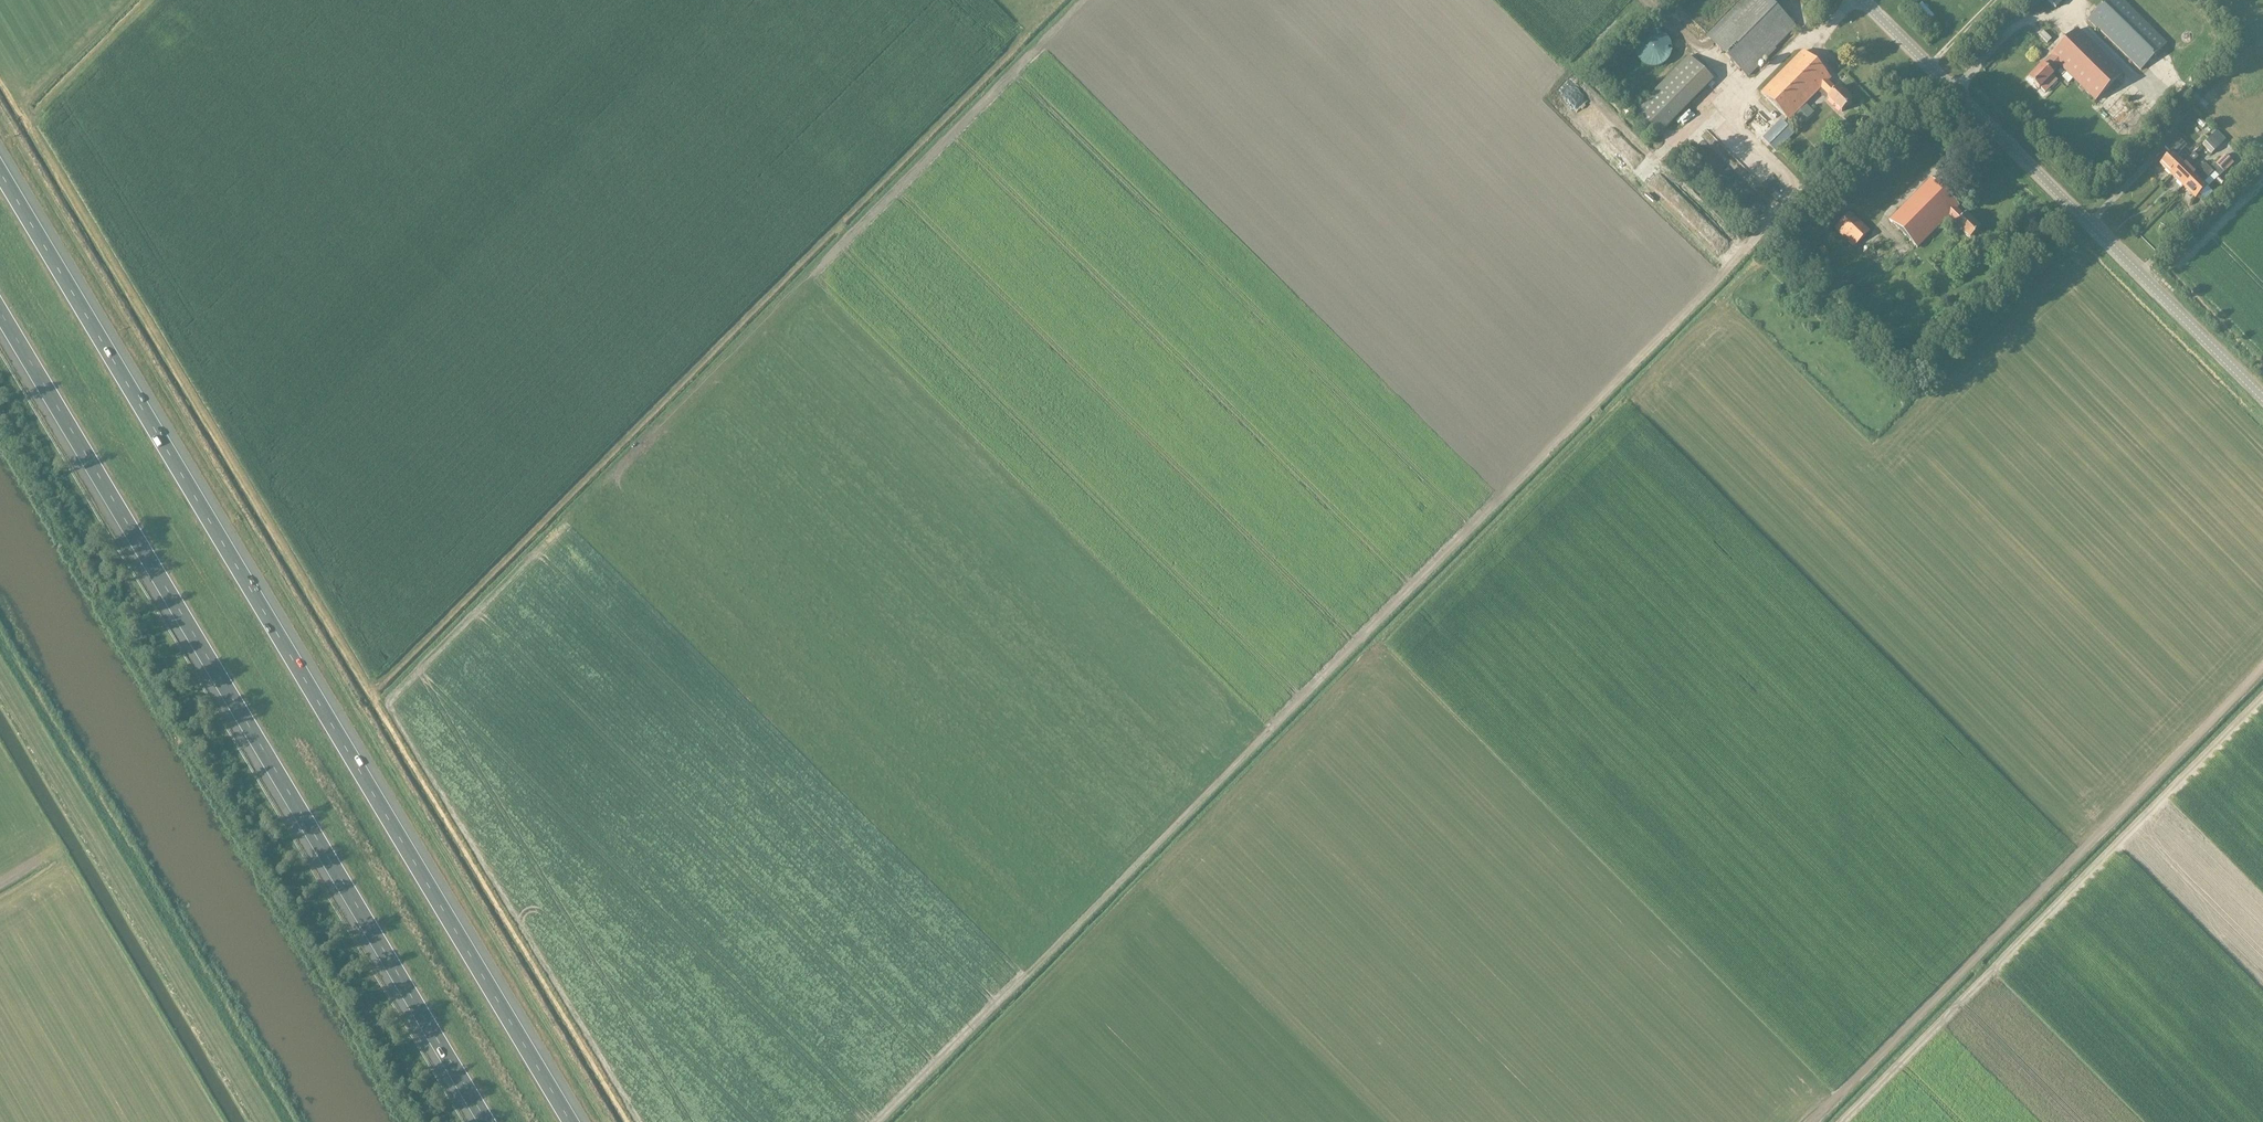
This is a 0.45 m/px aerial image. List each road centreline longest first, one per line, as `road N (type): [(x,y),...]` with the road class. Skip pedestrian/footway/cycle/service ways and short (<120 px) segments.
road 1 (motorway): [(570,1121),(0,172)]
road 2 (motorway): [(0,312),(487,1121)]
road 3 (tertiary): [(2262,398),(1863,0)]

